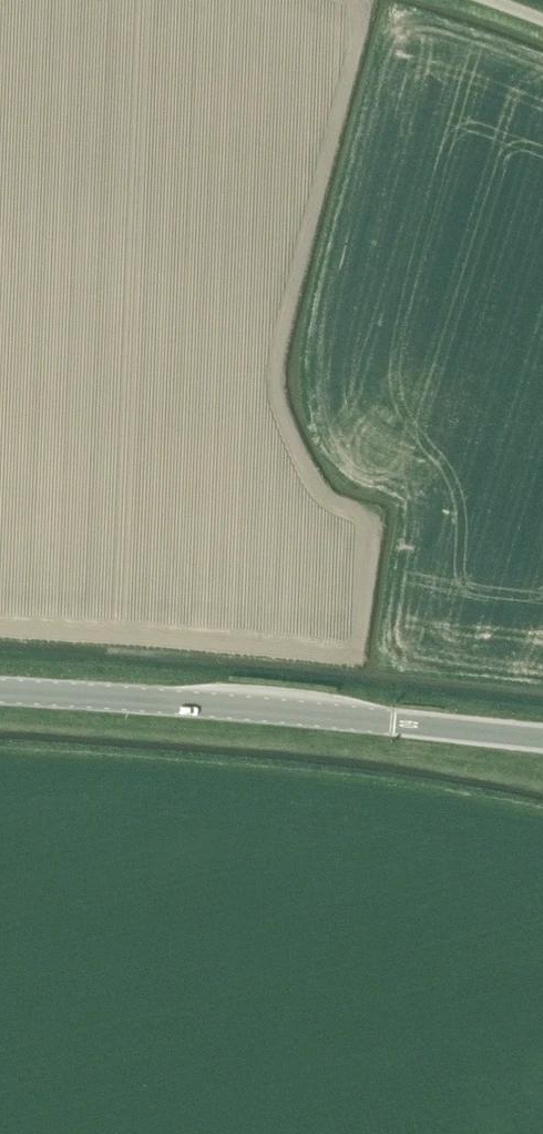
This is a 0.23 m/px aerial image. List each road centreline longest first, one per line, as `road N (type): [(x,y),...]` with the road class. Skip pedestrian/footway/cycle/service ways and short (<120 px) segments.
road 1 (primary): [(542,739),(0,695)]

